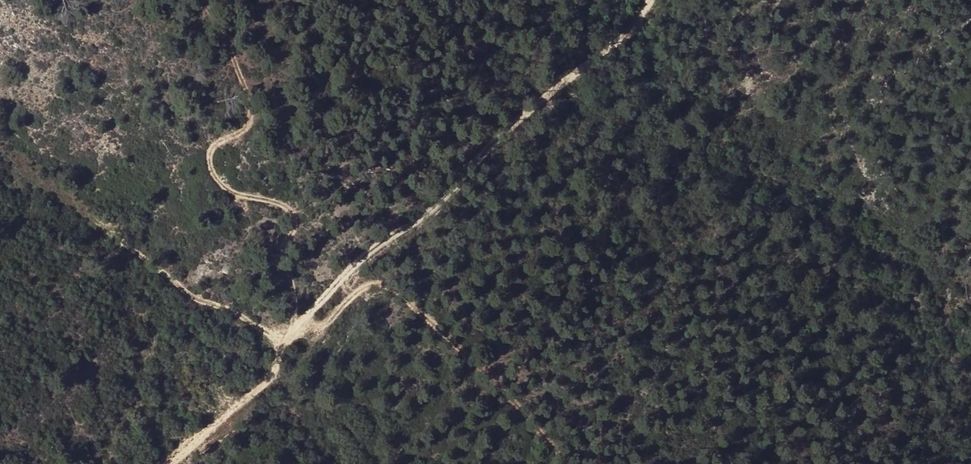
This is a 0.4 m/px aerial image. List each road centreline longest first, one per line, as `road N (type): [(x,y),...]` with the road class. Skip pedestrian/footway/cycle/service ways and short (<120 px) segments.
road 1 (track): [(651,0),(636,23),(479,160),(442,203),(377,247),(326,297),(281,349),(277,378),(167,463)]
road 2 (track): [(295,331),(334,316),(363,291),(382,288),(412,307),(574,463)]

